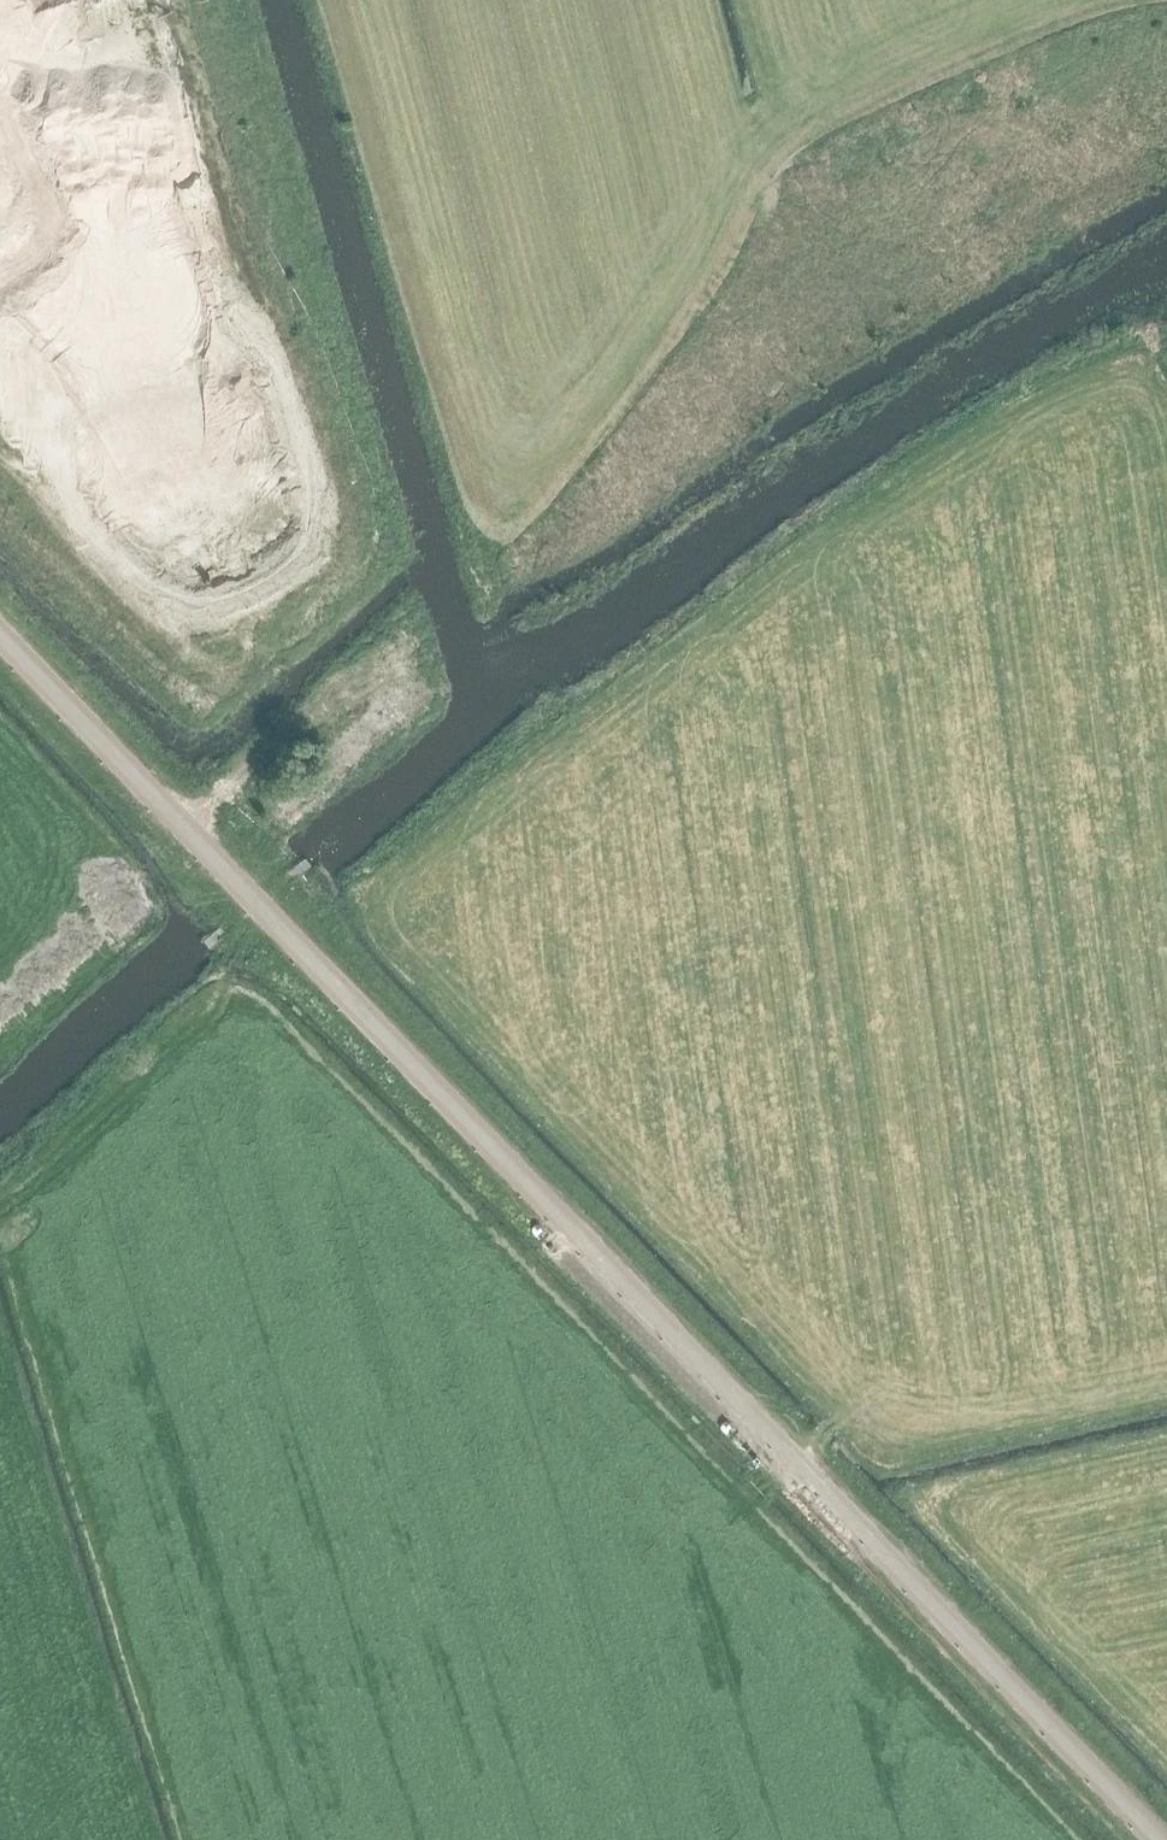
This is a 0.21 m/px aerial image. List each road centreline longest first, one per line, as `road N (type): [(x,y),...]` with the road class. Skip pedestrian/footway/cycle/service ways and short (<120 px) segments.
road 1 (tertiary): [(1159,1839),(0,635)]

